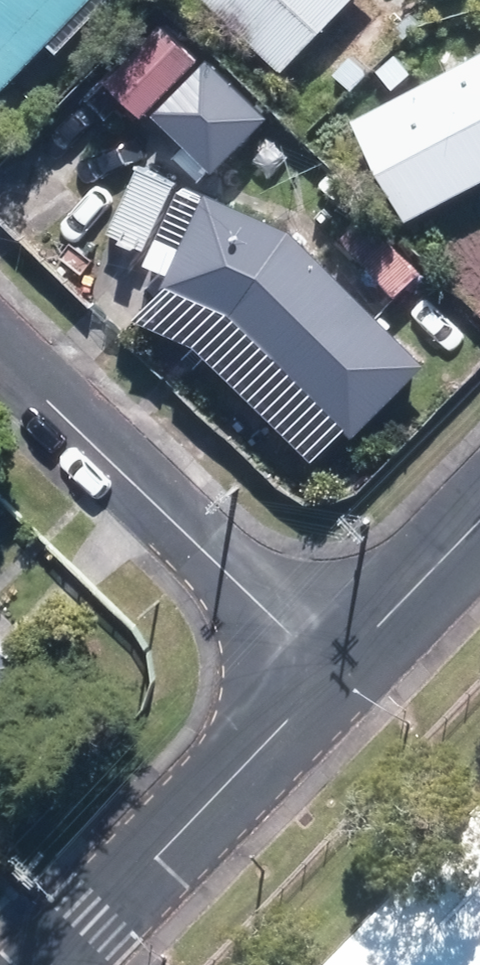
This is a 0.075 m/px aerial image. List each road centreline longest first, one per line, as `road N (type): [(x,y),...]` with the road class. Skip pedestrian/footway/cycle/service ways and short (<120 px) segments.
road 1 (residential): [(0,352),(335,674)]
road 2 (tertiary): [(335,674),(51,964)]
road 3 (tertiary): [(479,523),(335,674)]

